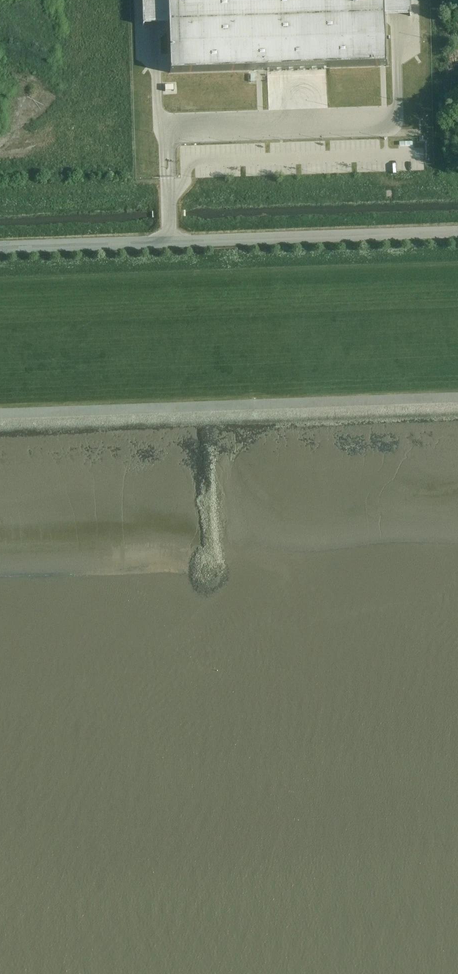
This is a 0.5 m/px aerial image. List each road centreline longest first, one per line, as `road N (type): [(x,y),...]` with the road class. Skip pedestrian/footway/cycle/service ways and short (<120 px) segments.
road 1 (unclassified): [(457,230),(0,246)]

